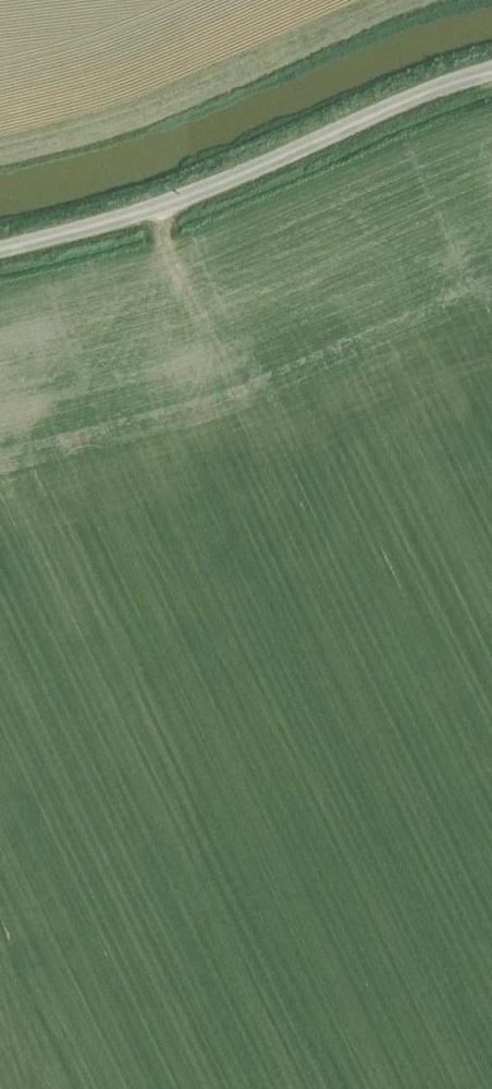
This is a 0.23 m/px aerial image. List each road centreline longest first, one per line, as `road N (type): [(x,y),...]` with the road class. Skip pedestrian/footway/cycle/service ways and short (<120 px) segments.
road 1 (unclassified): [(0,254),(101,229),(423,96),(491,78)]

